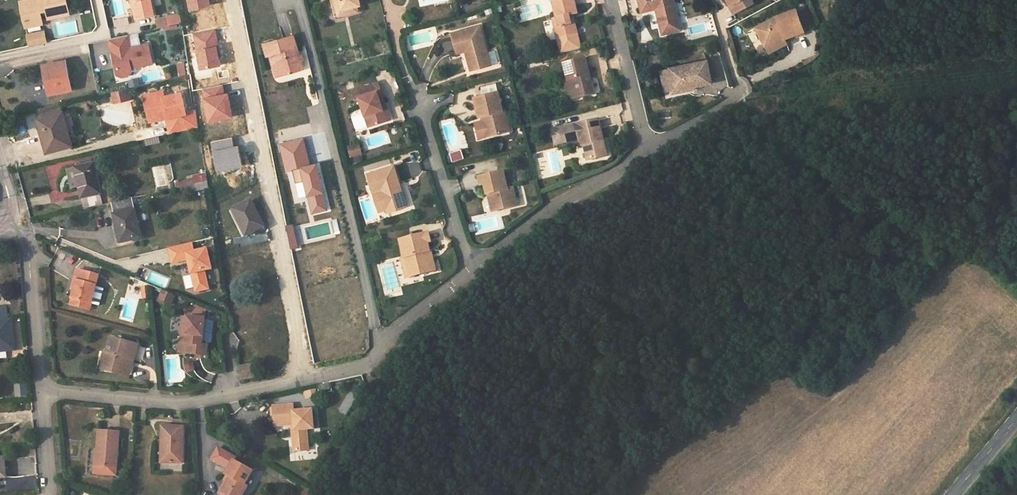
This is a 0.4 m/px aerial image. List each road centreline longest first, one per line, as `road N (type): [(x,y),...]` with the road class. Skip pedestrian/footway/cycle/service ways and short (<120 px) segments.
road 1 (residential): [(41,390),(217,400),(357,367),(466,271)]
road 2 (residential): [(466,271),(647,147)]
road 3 (residential): [(411,89),(466,271)]
road 4 (residential): [(11,221),(26,243),(41,390)]
road 5 (residential): [(610,0),(647,147)]

